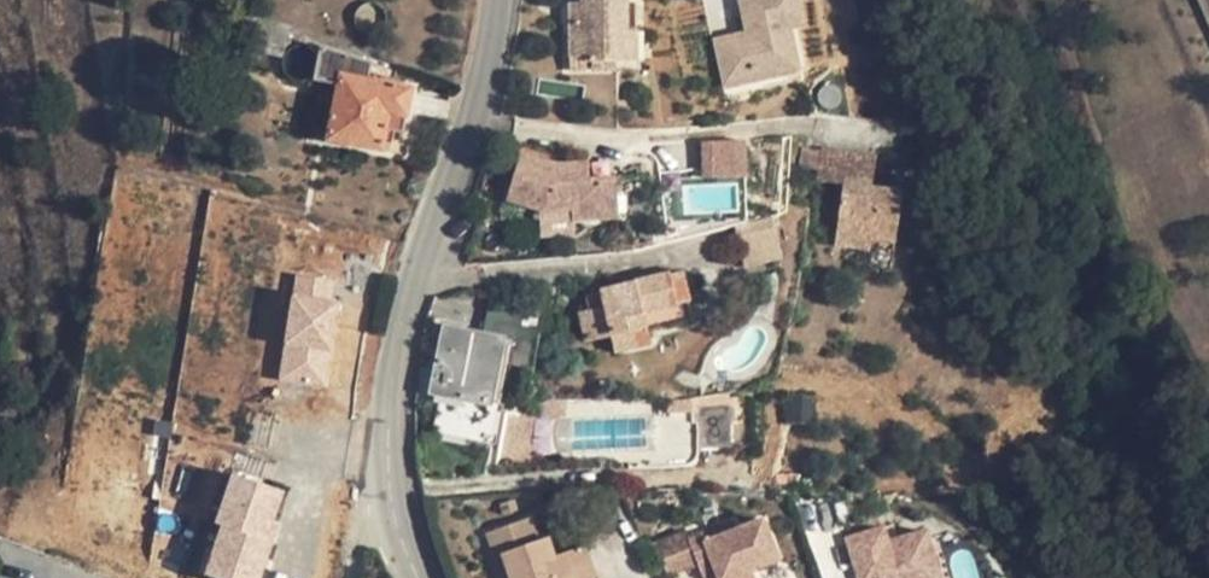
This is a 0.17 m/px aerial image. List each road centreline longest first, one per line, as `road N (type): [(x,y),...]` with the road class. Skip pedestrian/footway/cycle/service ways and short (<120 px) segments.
road 1 (residential): [(395,486),(392,401),(404,319),(487,71),(498,0)]

